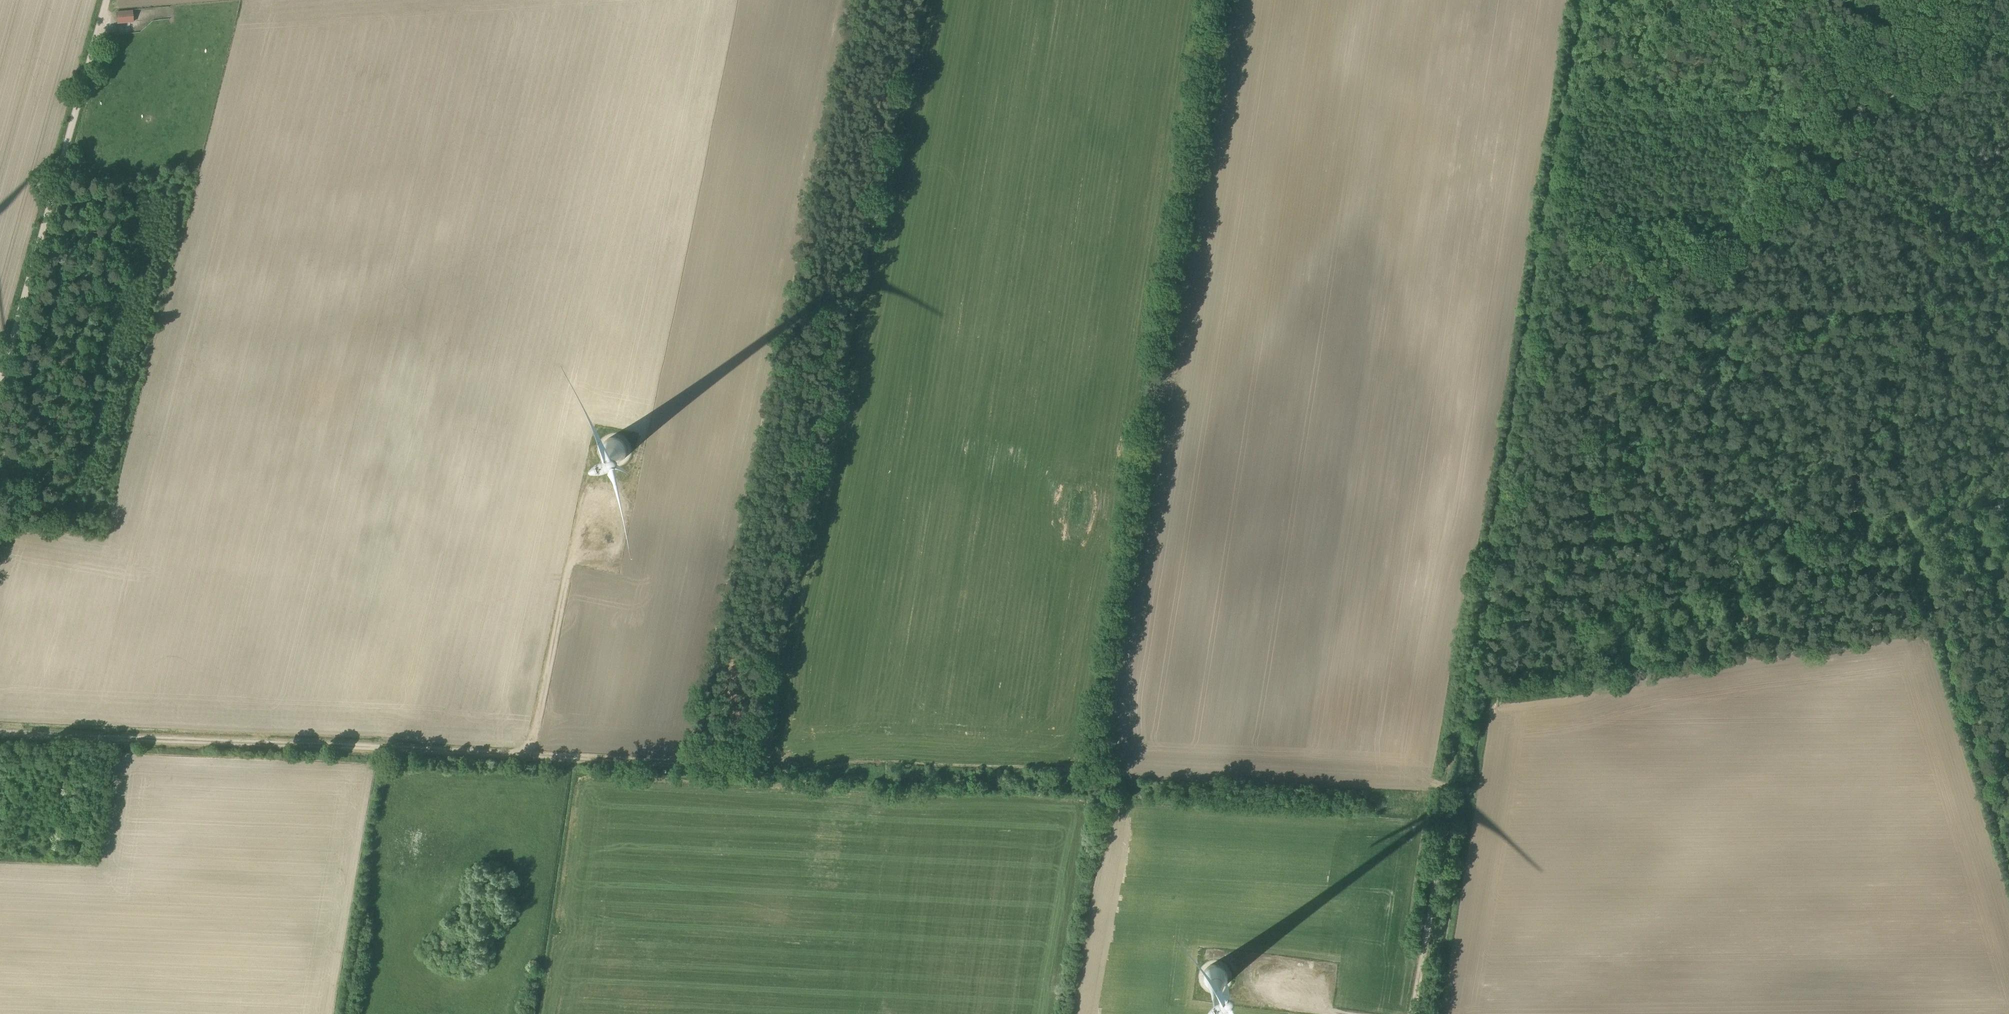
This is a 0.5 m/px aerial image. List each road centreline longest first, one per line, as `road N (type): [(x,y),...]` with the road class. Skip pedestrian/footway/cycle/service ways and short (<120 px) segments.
road 1 (unclassified): [(0,733),(749,762)]
road 2 (unclassified): [(104,0),(0,377)]
road 3 (unclassified): [(1414,1013),(1449,787)]

